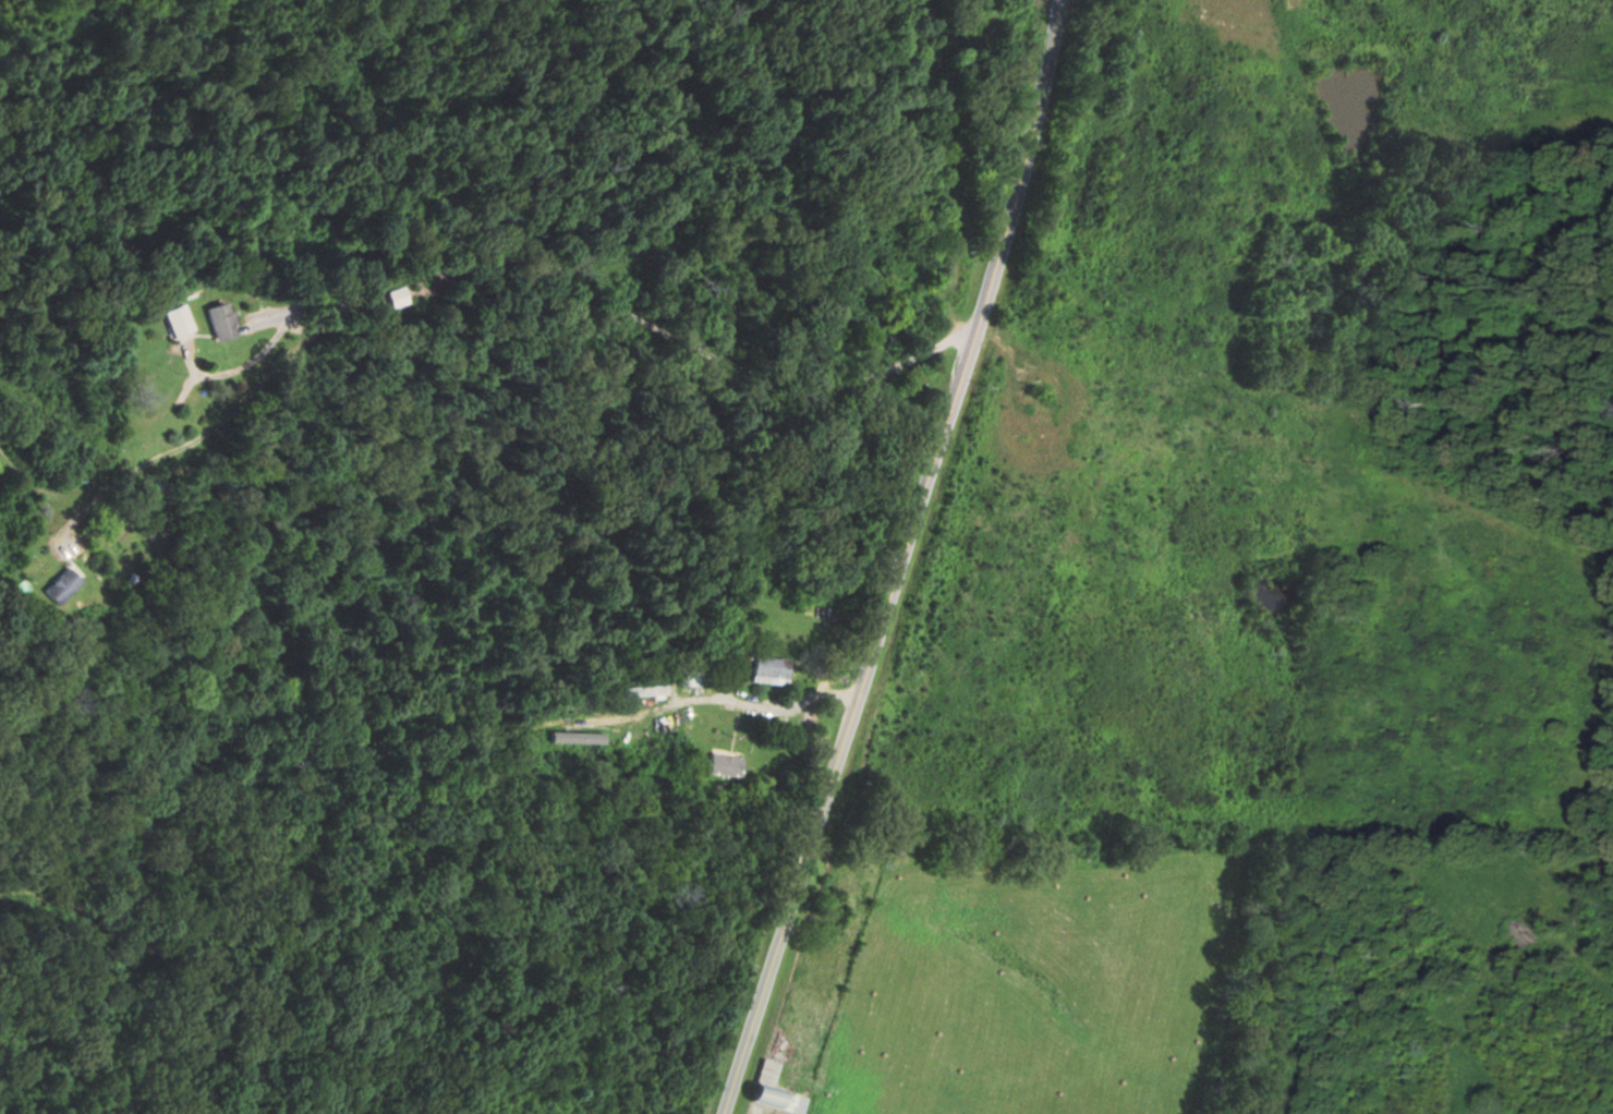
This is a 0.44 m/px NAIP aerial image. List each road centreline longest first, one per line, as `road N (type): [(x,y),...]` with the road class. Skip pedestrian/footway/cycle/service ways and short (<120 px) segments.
road 1 (tertiary): [(726,1113),(961,371),(1046,0)]

